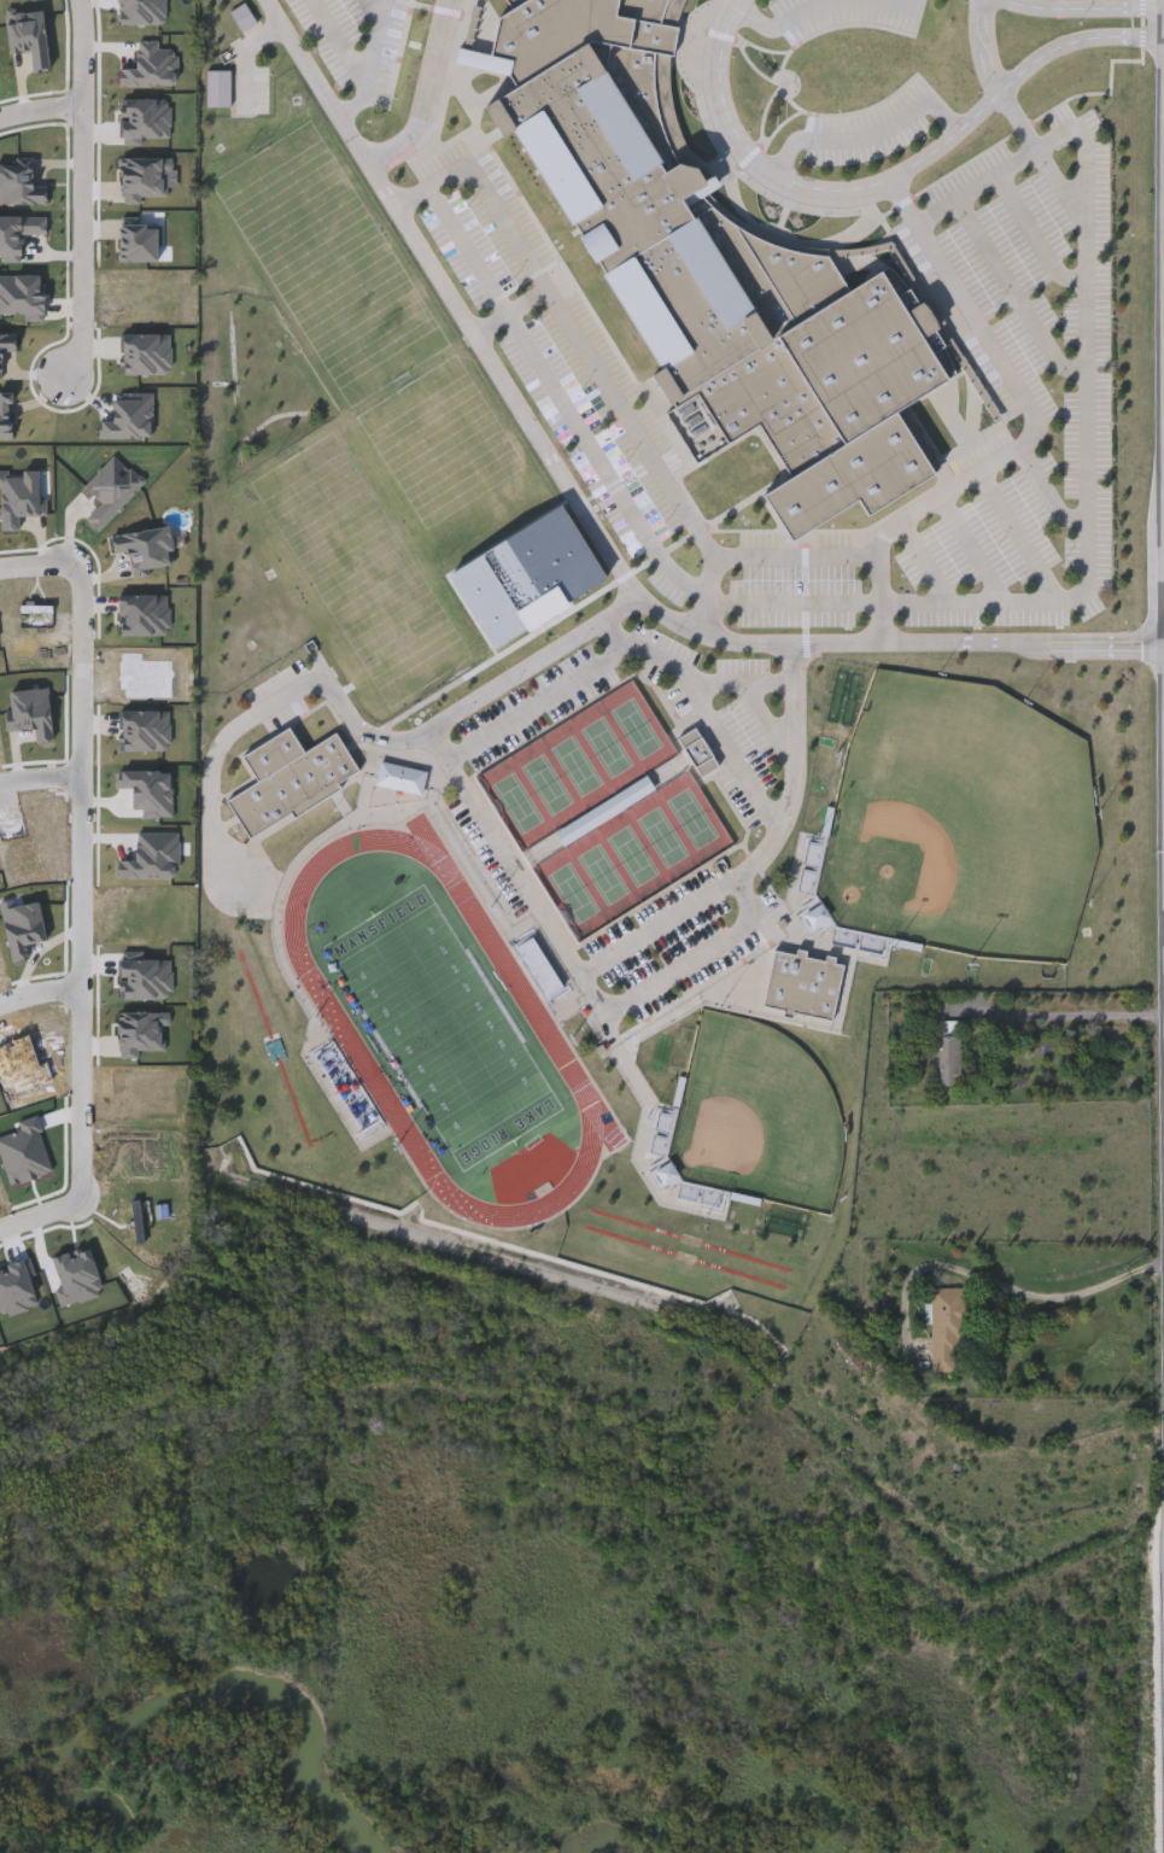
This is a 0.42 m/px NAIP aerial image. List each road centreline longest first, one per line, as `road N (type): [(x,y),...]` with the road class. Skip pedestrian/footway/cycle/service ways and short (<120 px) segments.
road 1 (residential): [(77,571),(81,1200)]
road 2 (residential): [(83,0),(87,352),(77,378)]

